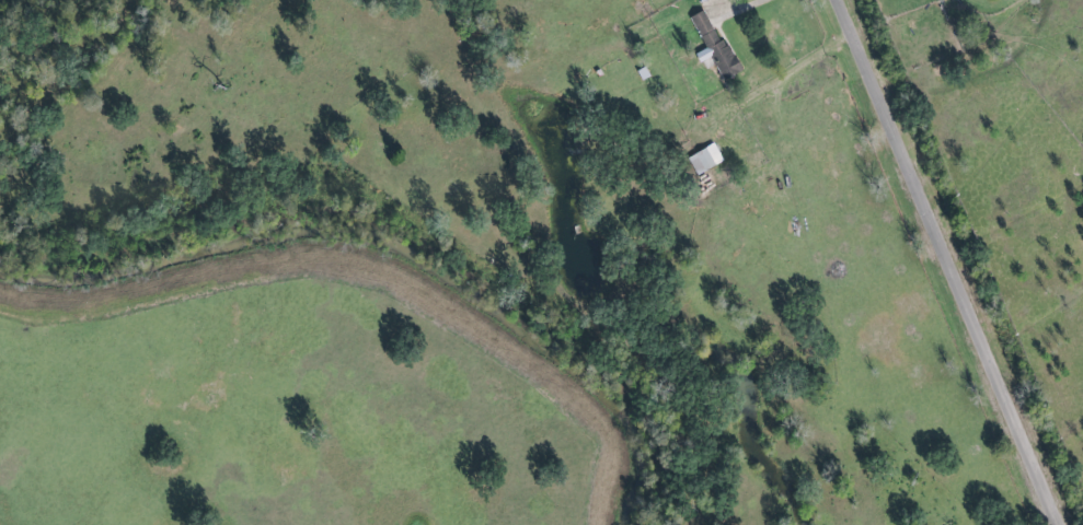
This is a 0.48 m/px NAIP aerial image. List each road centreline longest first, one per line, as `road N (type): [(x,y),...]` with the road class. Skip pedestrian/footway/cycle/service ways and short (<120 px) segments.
road 1 (tertiary): [(1070,524),(845,0)]

